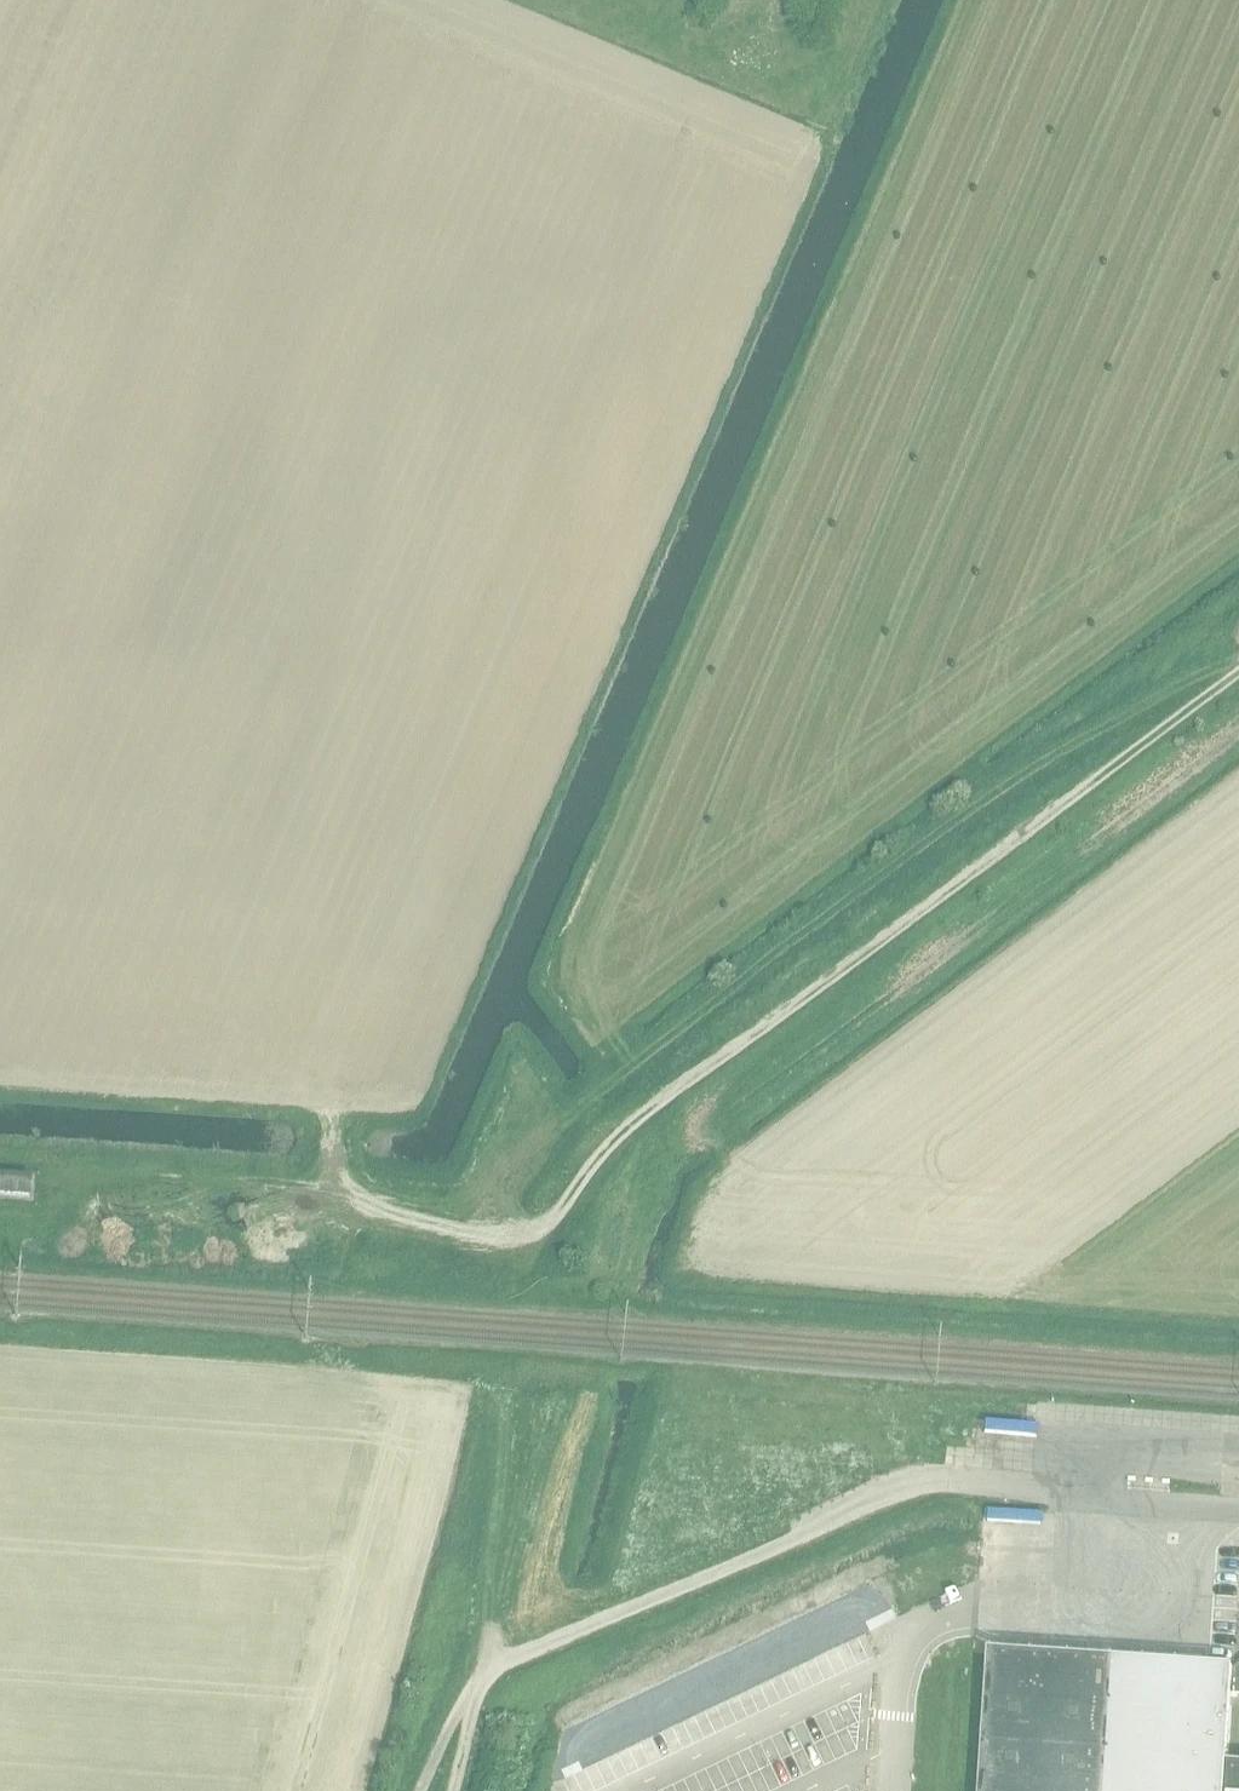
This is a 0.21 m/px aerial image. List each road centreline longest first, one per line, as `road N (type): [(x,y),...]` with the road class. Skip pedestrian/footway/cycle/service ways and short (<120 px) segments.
road 1 (track): [(1238,662),(1221,662),(1030,764),(618,1070),(564,1119),(544,1152),(528,1209),(542,1232)]
road 2 (unclassified): [(451,1790),(484,1675),(865,1501),(947,1479),(1238,1503)]
road 3 (track): [(1238,669),(644,1112),(608,1143),(542,1232)]
road 4 (track): [(349,1212),(38,1190)]
road 5 (track): [(542,1232),(376,1222),(349,1212),(330,1167),(332,1104)]
road 6 (track): [(505,1390),(485,1626),(492,1669)]
road 7 (track): [(484,1675),(457,1709),(420,1790)]

